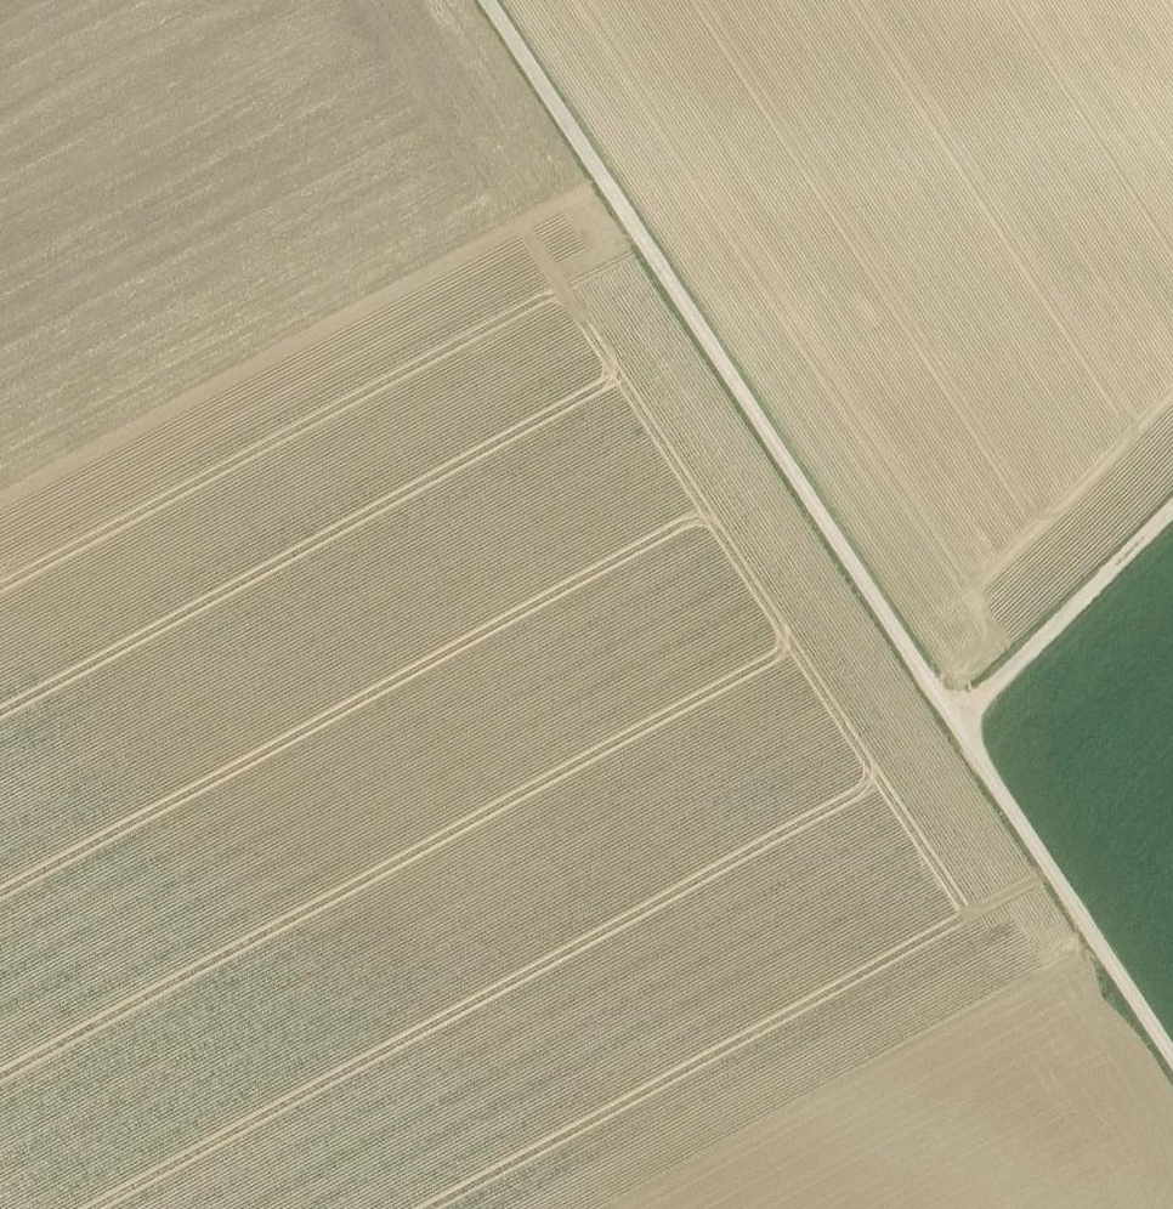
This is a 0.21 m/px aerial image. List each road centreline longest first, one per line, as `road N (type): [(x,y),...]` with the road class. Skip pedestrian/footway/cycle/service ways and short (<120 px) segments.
road 1 (track): [(1172,1051),(488,0)]

